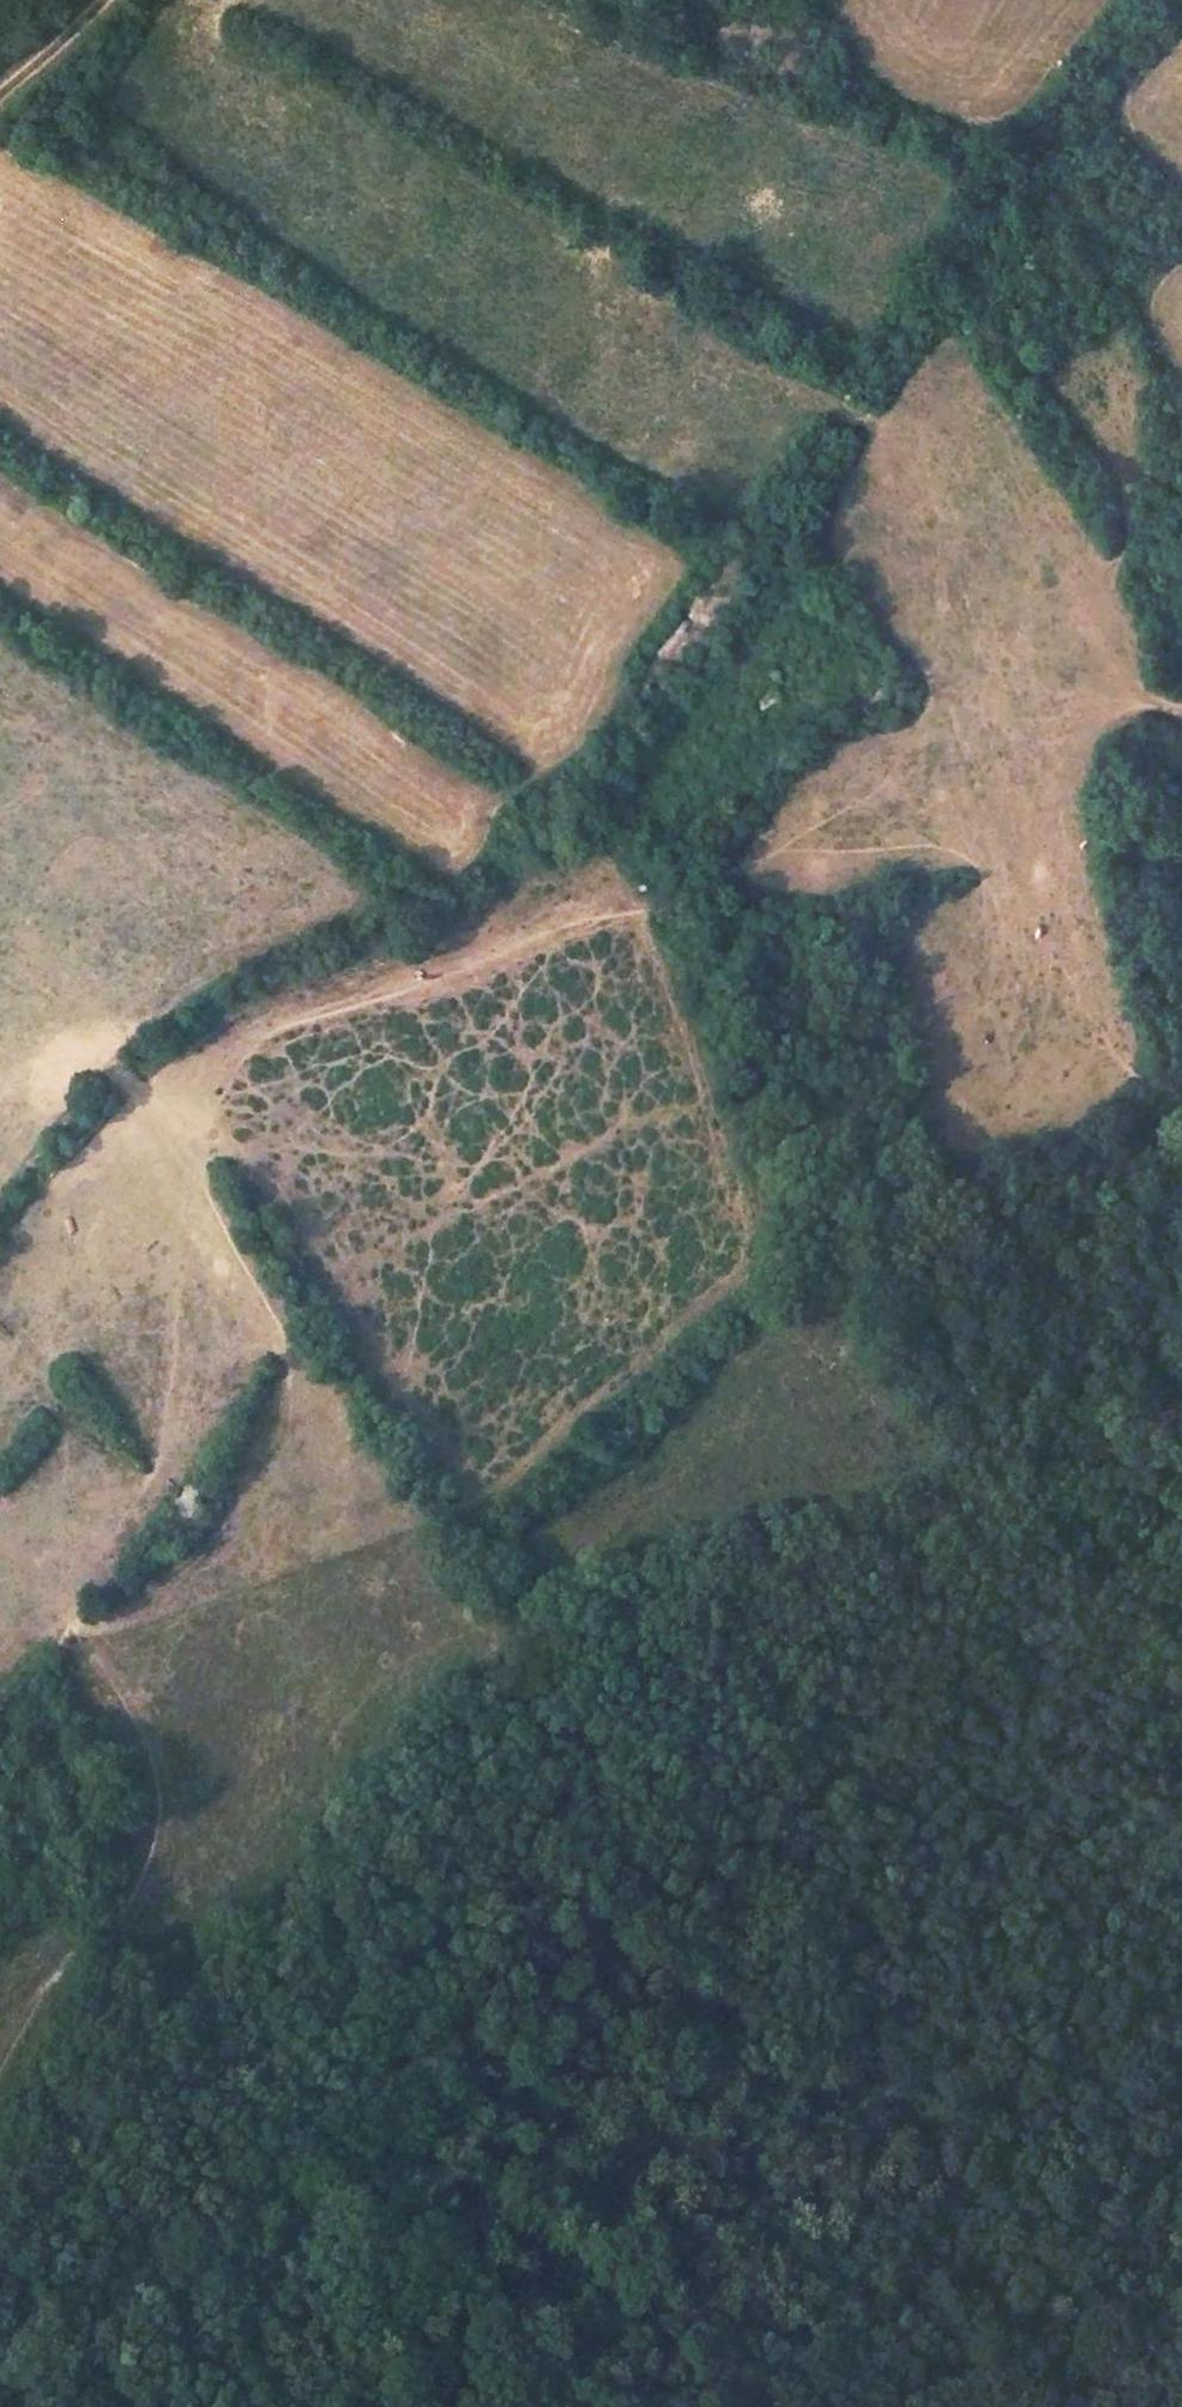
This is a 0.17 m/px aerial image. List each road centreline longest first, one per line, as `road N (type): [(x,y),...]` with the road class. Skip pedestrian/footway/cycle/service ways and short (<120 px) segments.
road 1 (track): [(1181,1406),(1097,1448),(903,1518),(576,1622),(415,1789),(315,1927),(278,1995),(258,2075),(249,2223),(258,2298),(286,2406)]
road 2 (track): [(96,0),(0,95)]

